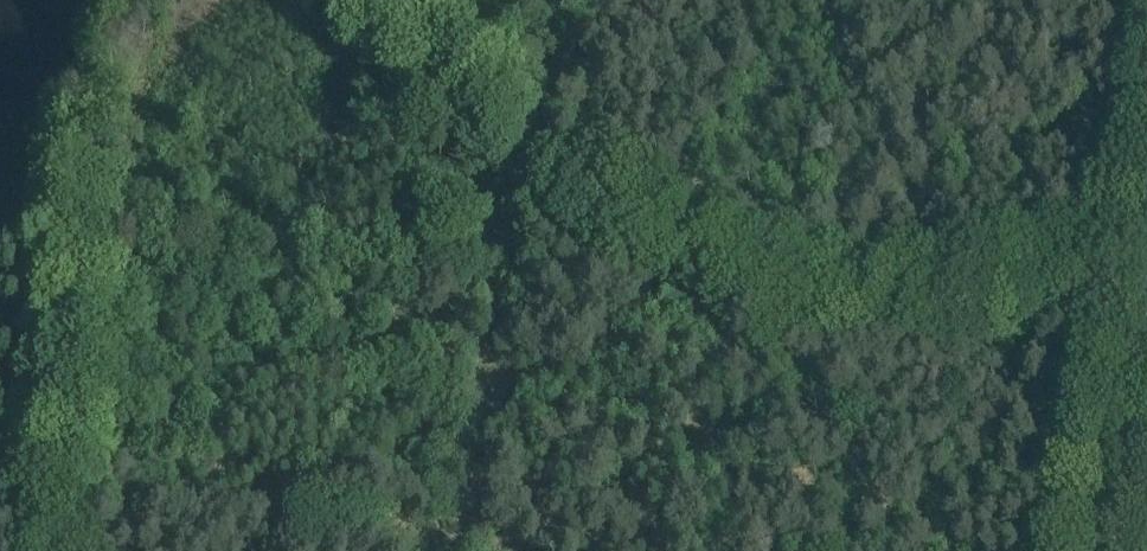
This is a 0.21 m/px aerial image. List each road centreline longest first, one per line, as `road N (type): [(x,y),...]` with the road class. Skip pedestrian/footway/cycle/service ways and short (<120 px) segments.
road 1 (track): [(554,0),(475,550)]
road 2 (track): [(1108,550),(1146,354)]

